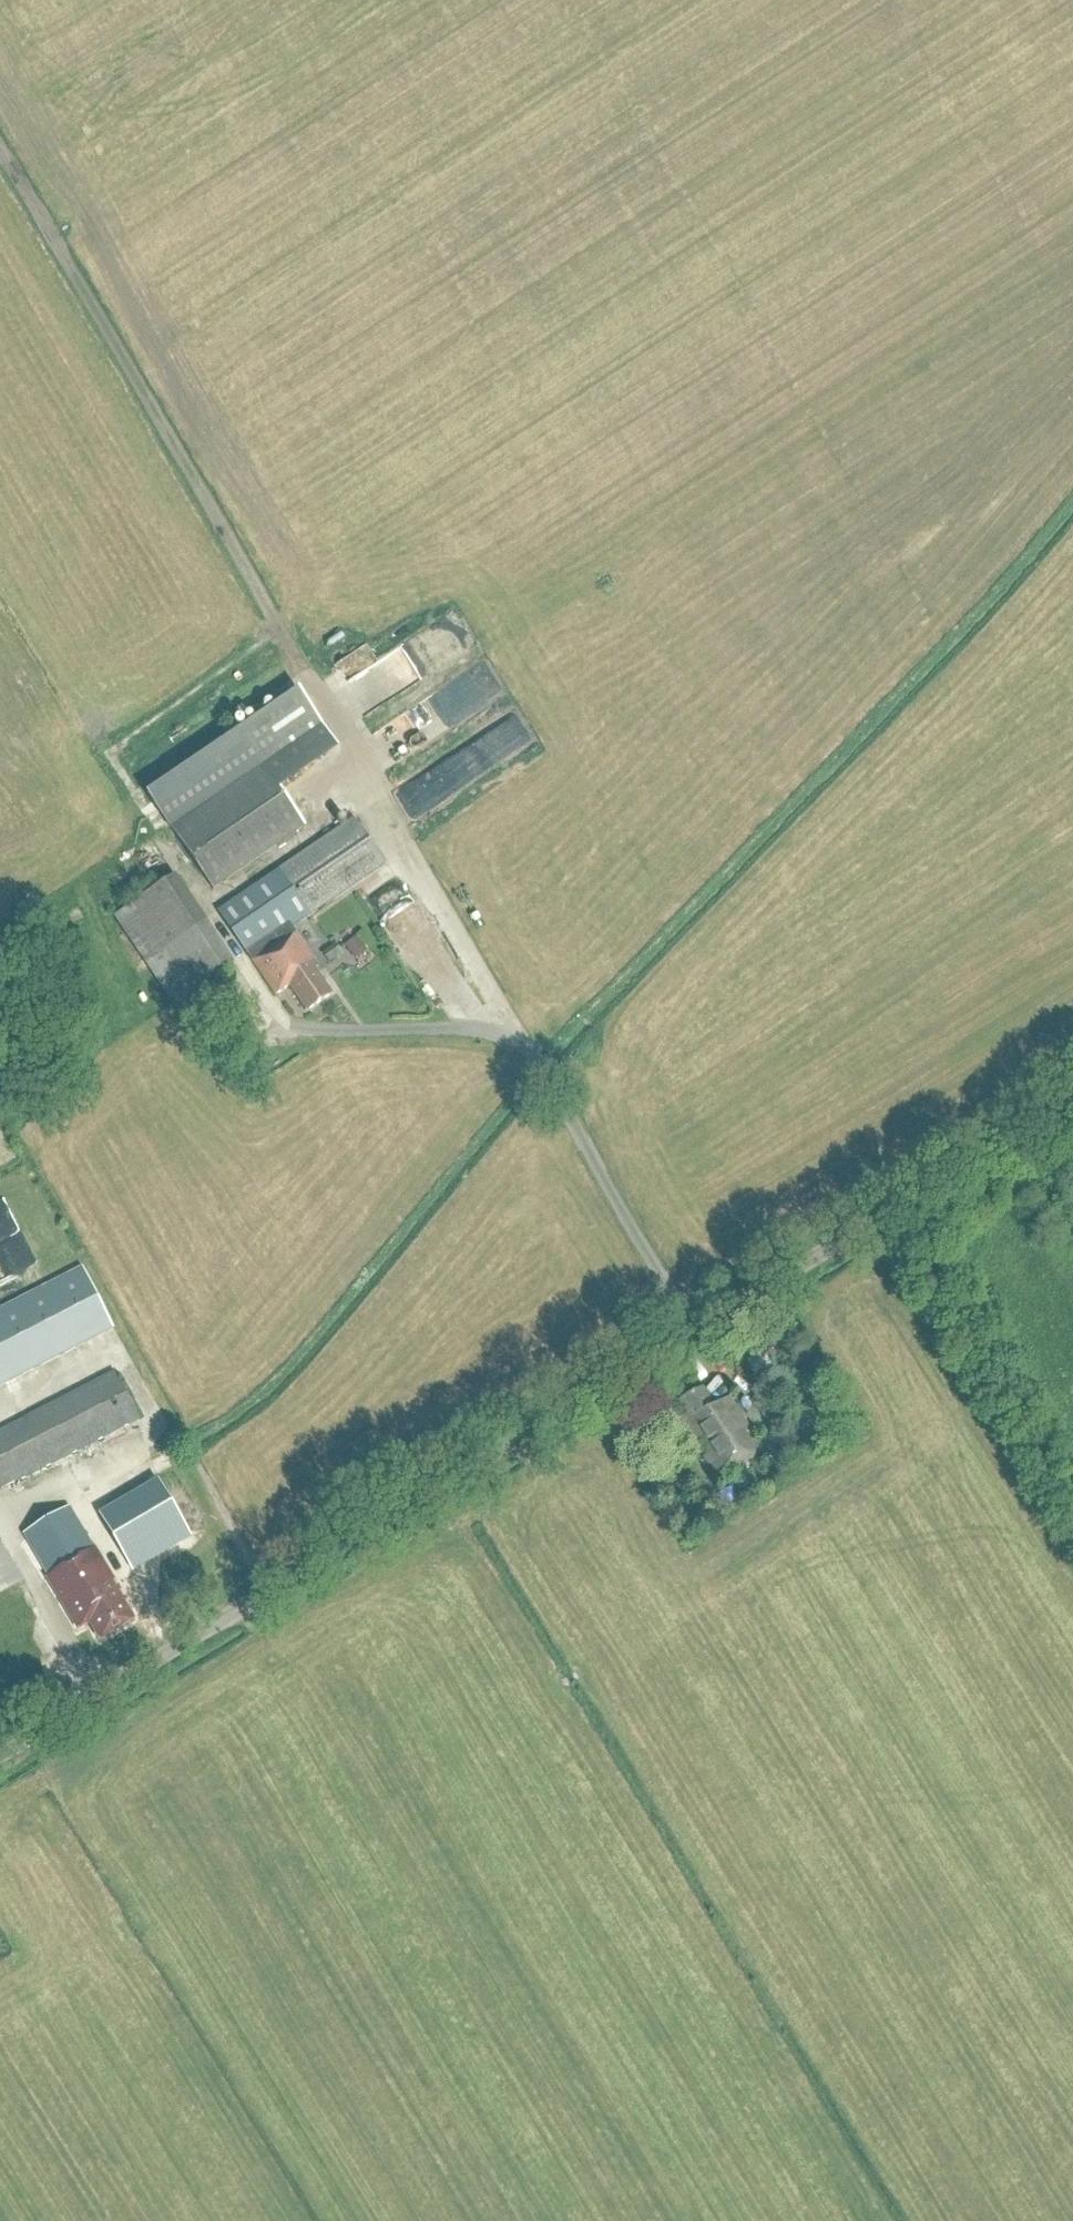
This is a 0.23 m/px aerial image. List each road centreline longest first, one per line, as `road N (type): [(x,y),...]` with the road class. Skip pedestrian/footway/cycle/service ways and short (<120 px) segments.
road 1 (unclassified): [(0,1756),(692,1330)]
road 2 (unclassified): [(692,1330),(1072,1097)]
road 3 (unclassified): [(538,1063),(692,1330)]

